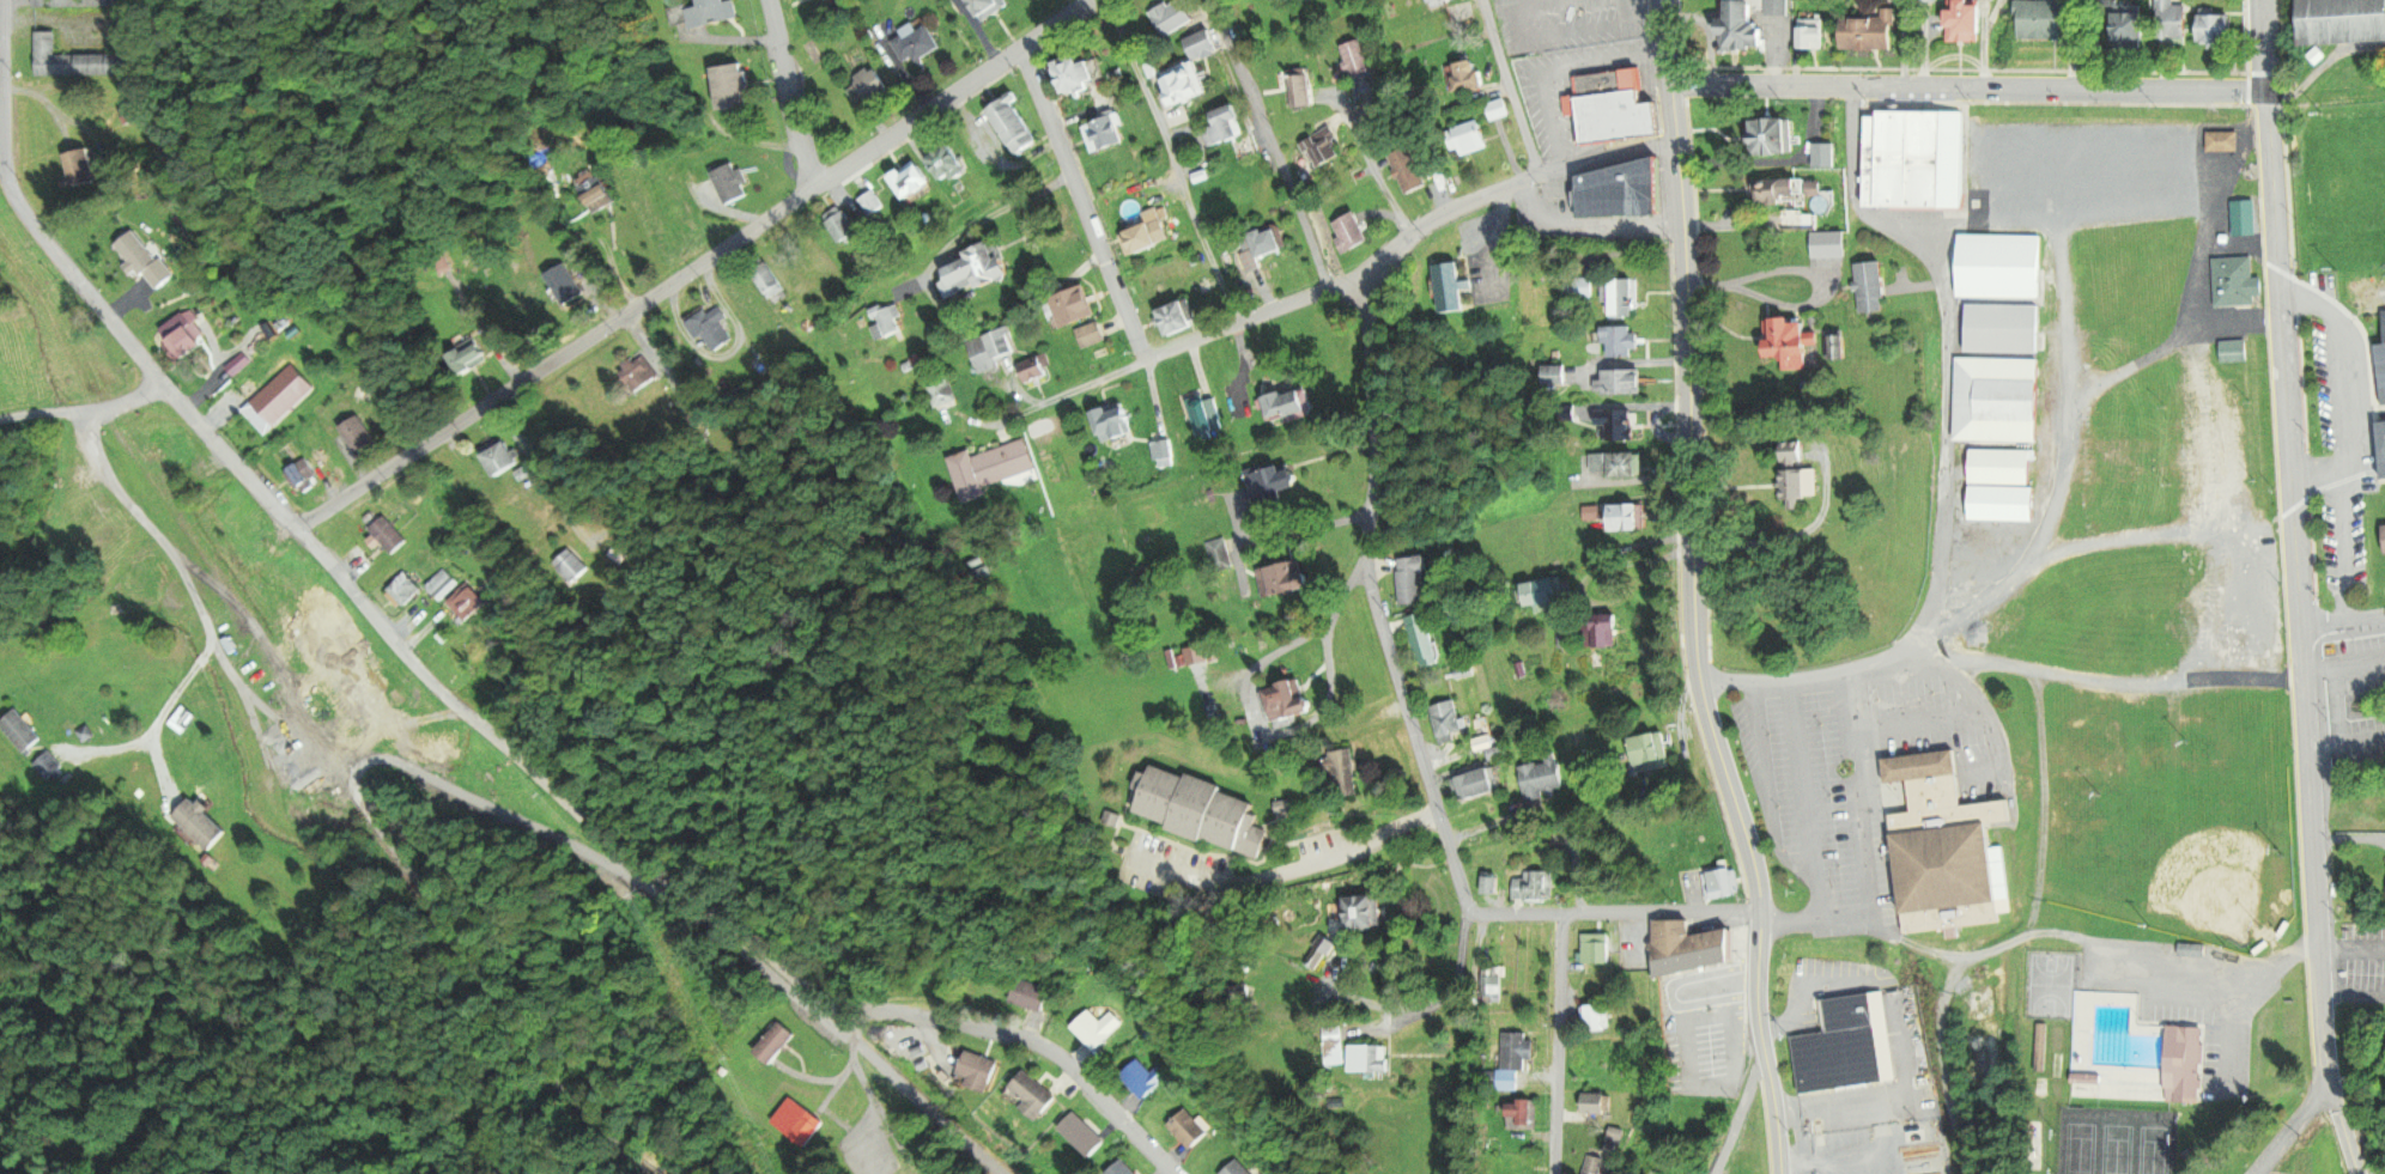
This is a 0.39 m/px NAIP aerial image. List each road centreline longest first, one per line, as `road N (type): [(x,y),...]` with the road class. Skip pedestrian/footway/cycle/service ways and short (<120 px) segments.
road 1 (residential): [(2,0),(5,181),(14,203),(160,388),(449,700),(624,854),(848,1016)]
road 2 (residential): [(2367,1173),(2328,1085),(2265,0)]
road 3 (residential): [(1775,1173),(1761,1053),(1759,916),(1701,679),(1676,83),(1665,0)]
road 4 (residential): [(296,529),(813,189),(939,117),(1092,0)]
road 5 (residential): [(0,715),(187,902),(242,974),(324,1050),(438,1118),(511,1173)]
road 6 (residential): [(1469,911),(1367,567),(1374,493),(1365,276)]
road 7 (residential): [(1676,83),(2269,95)]
road 8 (residential): [(1000,424),(1143,359),(1365,276)]
road 9 (residential): [(848,1016),(940,1018),(1030,1044),(1067,1064),(1176,1173)]
road 10 (residential): [(1114,0),(1237,323)]
road 11 (residential): [(1143,359),(1019,50)]
road 12 (residential): [(1206,0),(1327,286)]
road 13 (residential): [(1759,916),(1469,911)]
road 14 (residential): [(1558,1173),(1562,914)]
road 15 (residential): [(1365,276),(1412,232),(1540,176)]
road 16 (residential): [(813,189),(771,0)]
road 17 (residential): [(1482,0),(1540,176)]
road 18 (residential): [(0,421),(93,416),(160,388)]
road 19 (residential): [(1412,232),(1347,108)]

